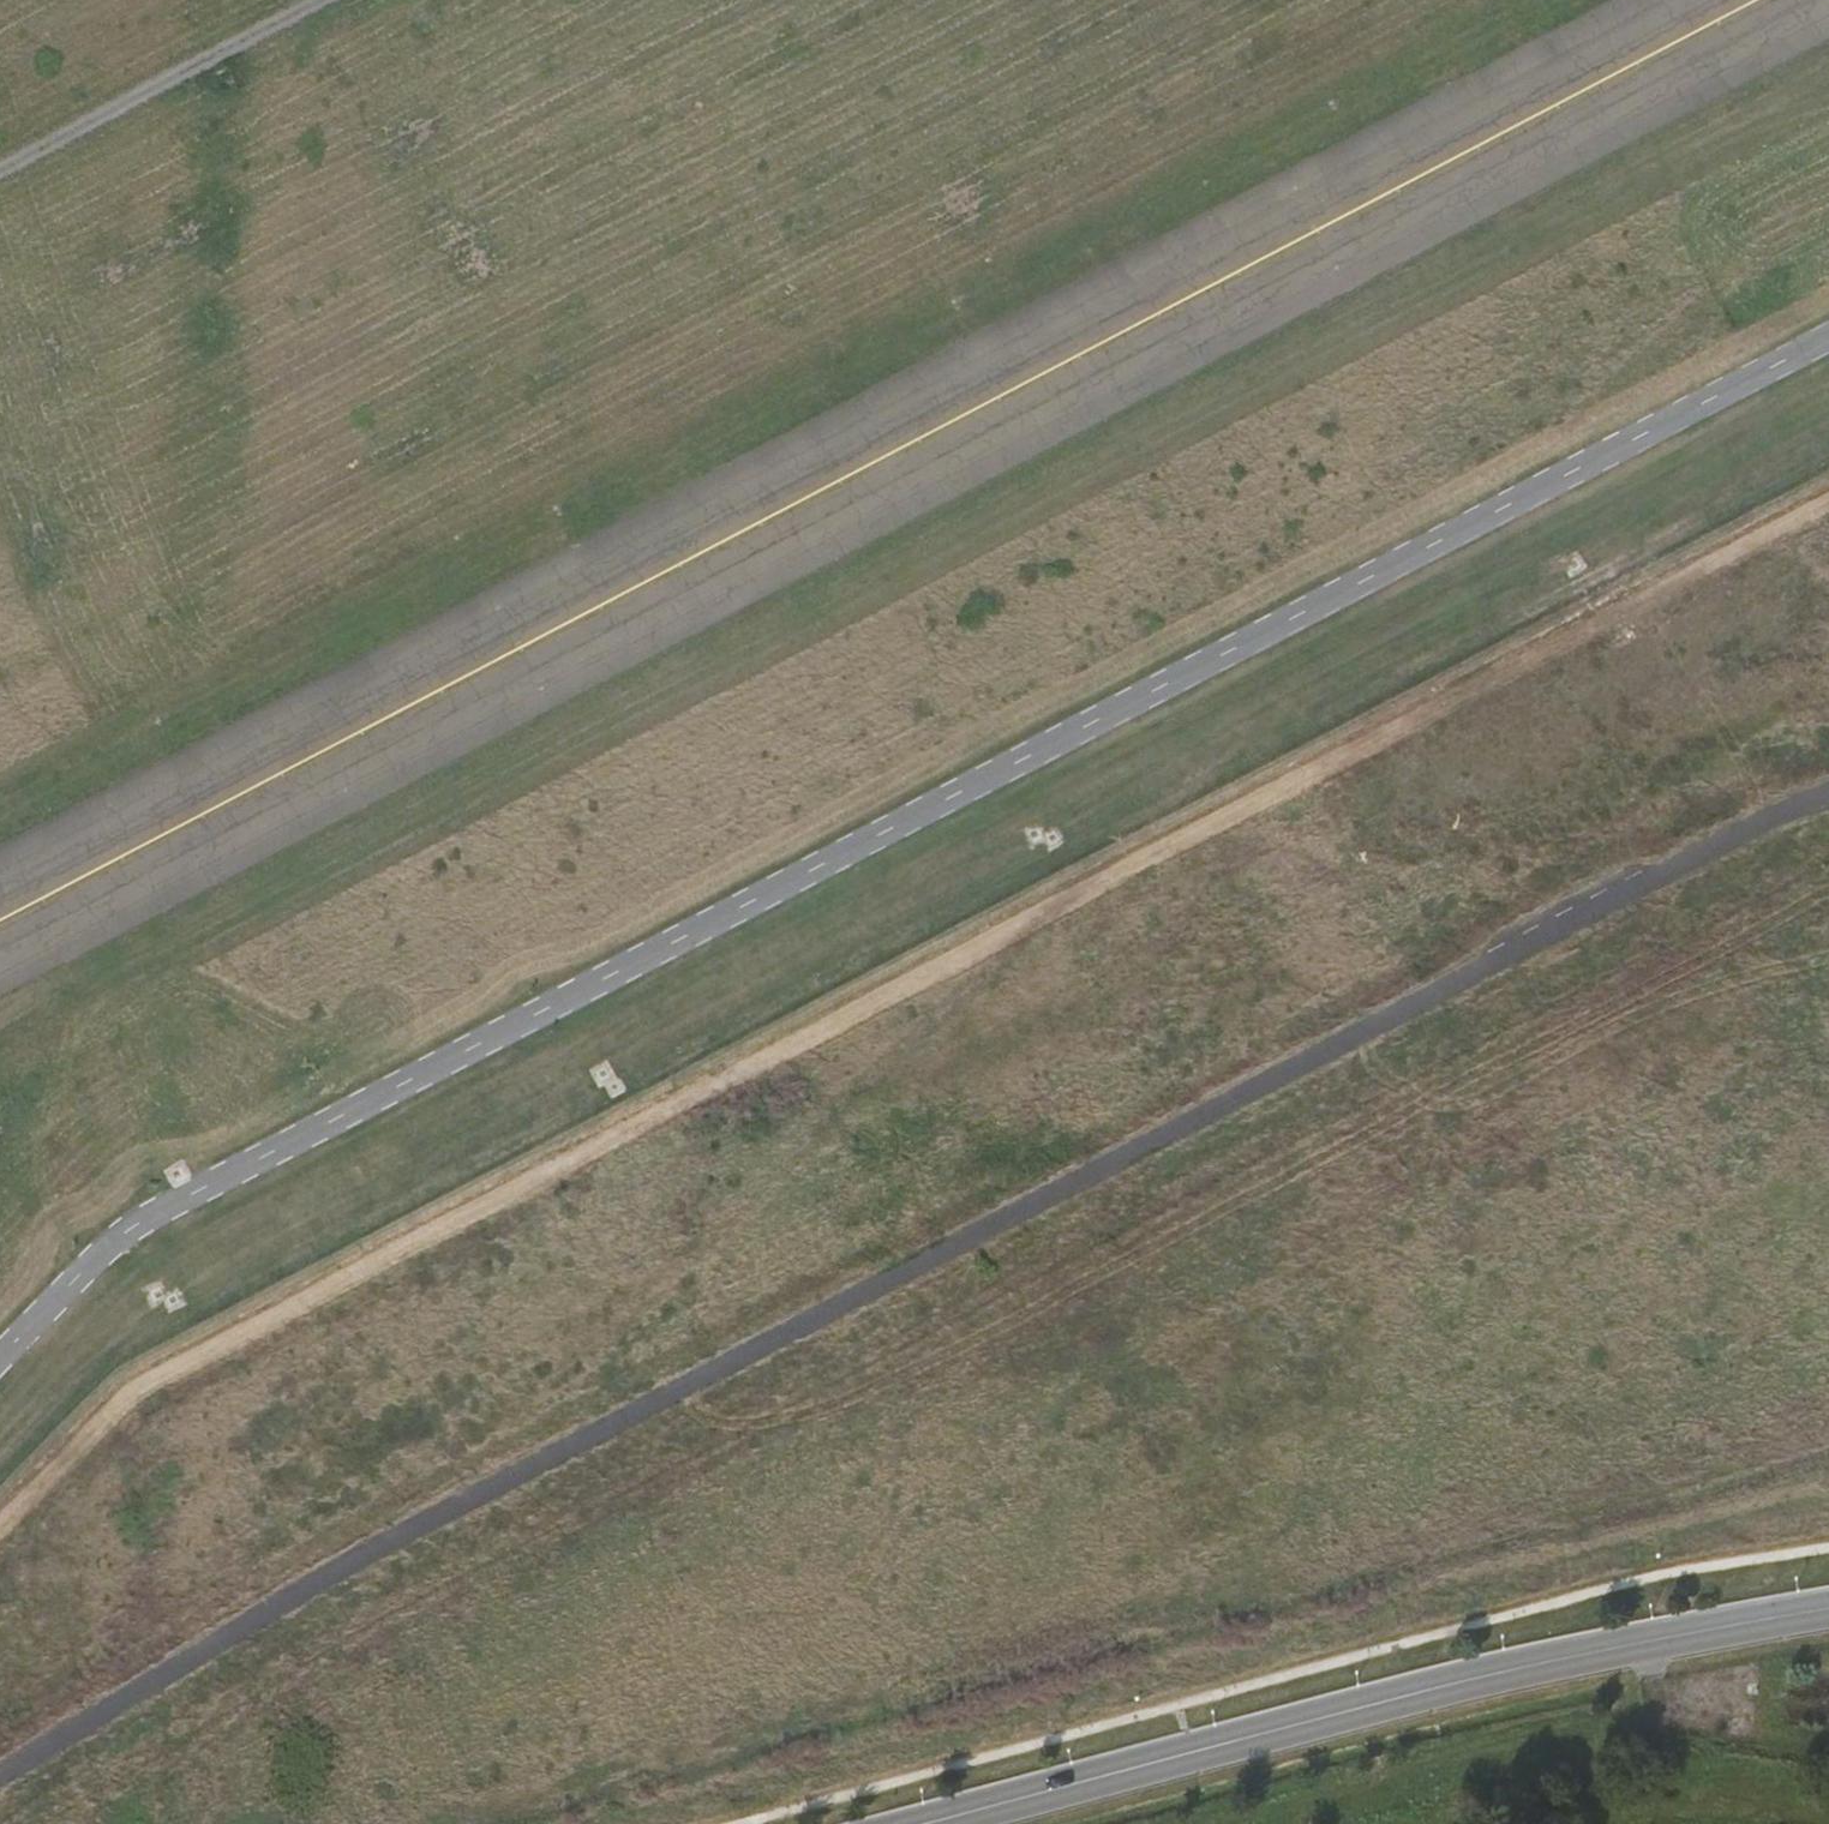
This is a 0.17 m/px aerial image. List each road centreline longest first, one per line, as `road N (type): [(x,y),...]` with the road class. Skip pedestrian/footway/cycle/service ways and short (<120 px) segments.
road 1 (unclassified): [(1828,1614),(1628,1646),(949,1823)]
road 2 (track): [(0,171),(322,0)]

